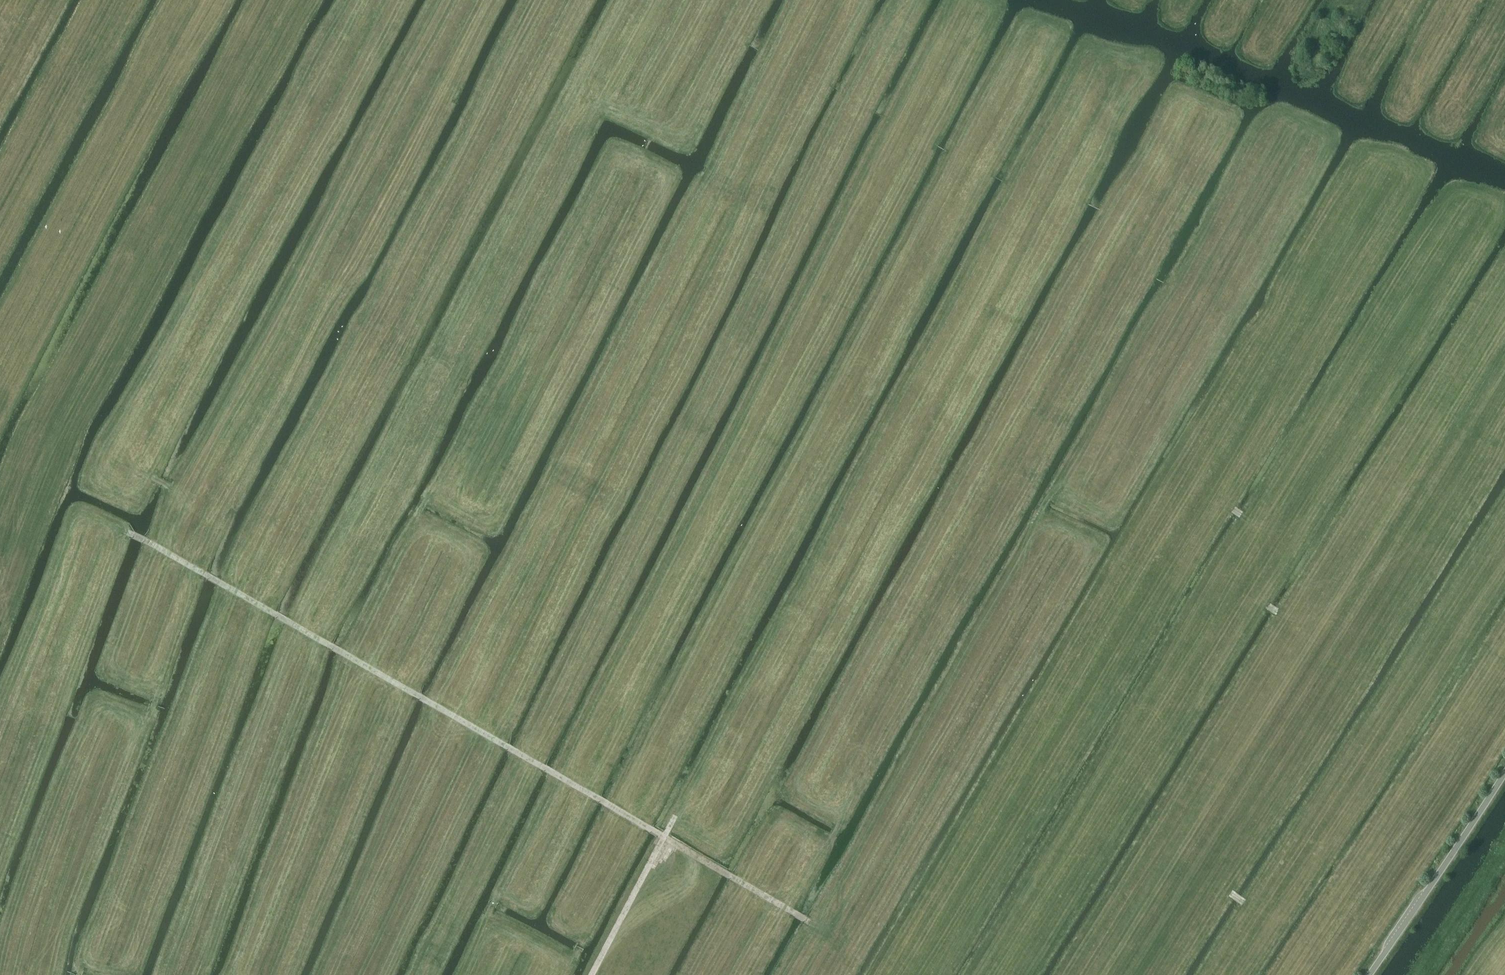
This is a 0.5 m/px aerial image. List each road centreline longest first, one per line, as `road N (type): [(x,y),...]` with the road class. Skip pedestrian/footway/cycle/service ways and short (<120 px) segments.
road 1 (track): [(801,918),(130,535)]
road 2 (unclassified): [(1369,974),(1504,774)]
road 3 (track): [(592,974),(664,839)]

